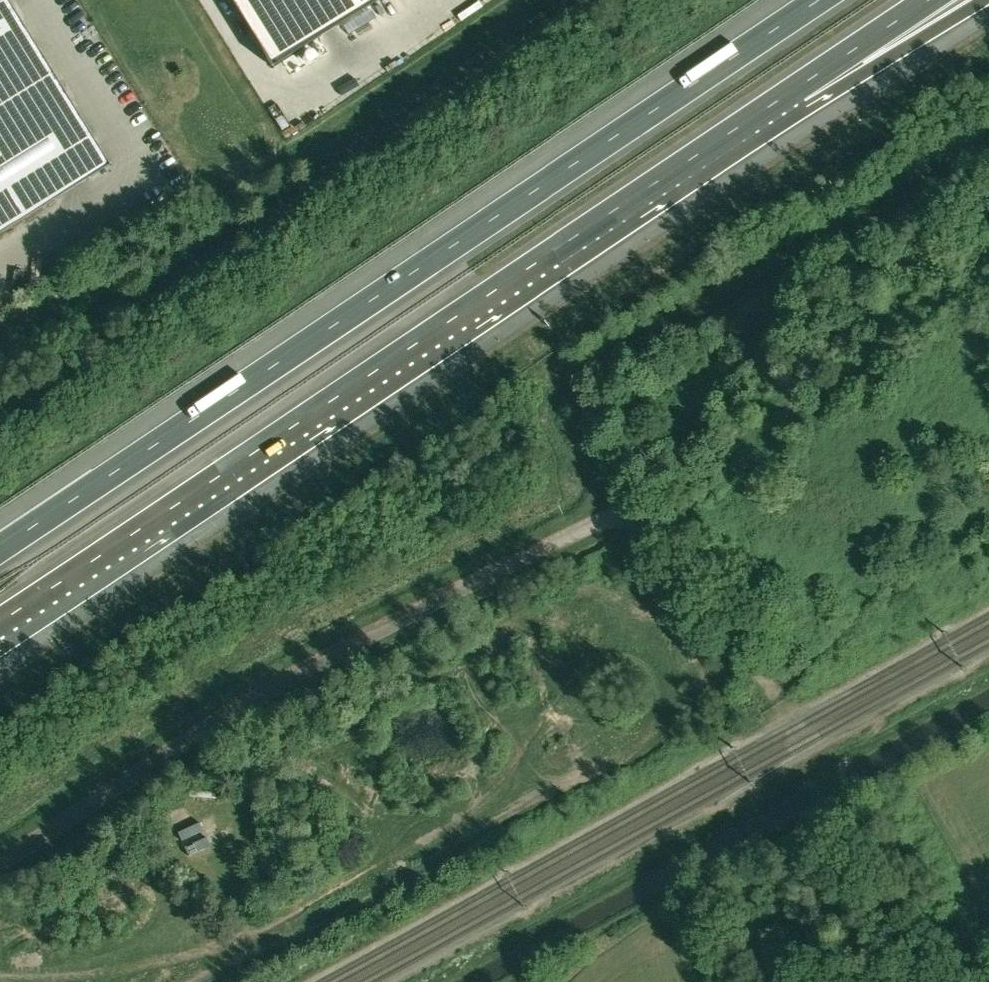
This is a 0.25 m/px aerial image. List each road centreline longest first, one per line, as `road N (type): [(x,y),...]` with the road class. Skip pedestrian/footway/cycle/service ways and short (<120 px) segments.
road 1 (motorway): [(815,0),(0,550)]
road 2 (unclassified): [(0,861),(378,630),(639,499),(778,699)]
road 3 (motorway): [(0,621),(790,92)]
road 4 (track): [(839,785),(964,981)]
road 5 (motorway): [(790,92),(918,39),(982,0)]
road 6 (motorway): [(790,92),(929,0)]

